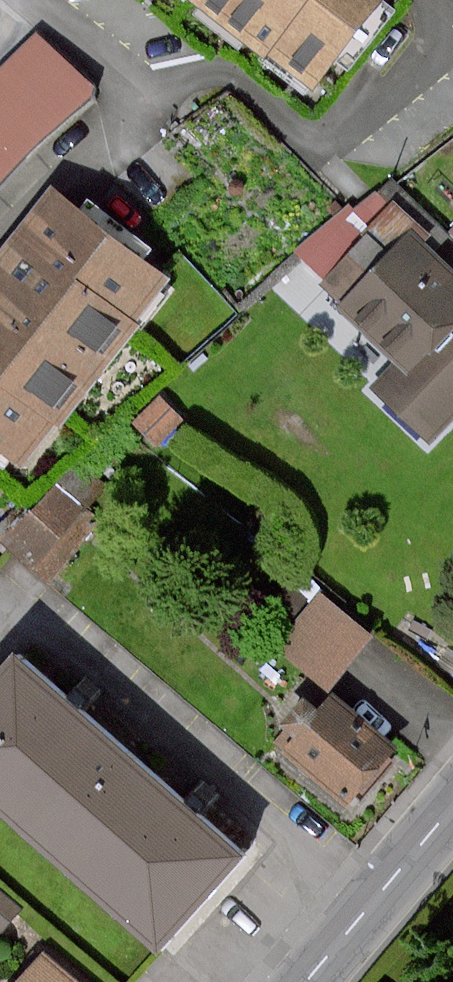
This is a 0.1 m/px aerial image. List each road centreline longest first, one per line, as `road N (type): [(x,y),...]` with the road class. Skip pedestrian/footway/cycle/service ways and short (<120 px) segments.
road 1 (tertiary): [(305,981),(452,806)]

